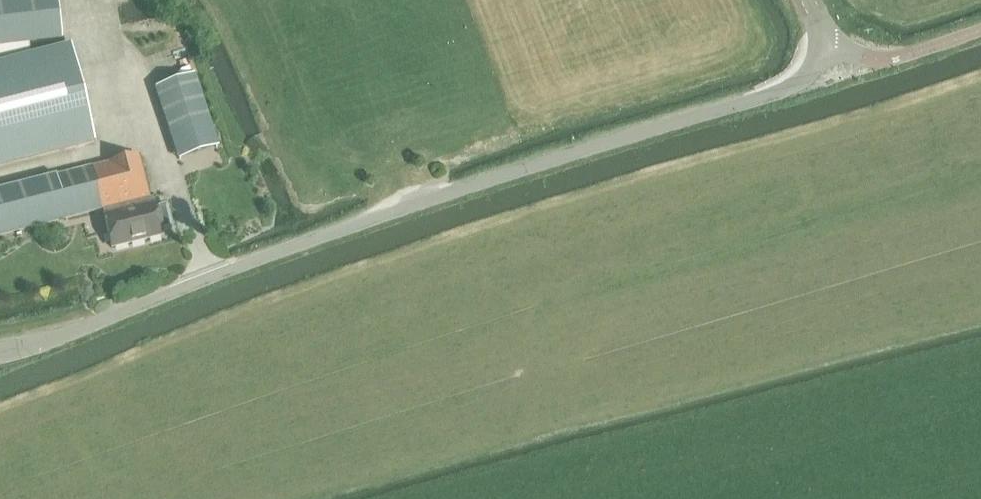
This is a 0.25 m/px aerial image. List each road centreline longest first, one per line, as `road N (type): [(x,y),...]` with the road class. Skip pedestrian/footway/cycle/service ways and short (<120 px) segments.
road 1 (unclassified): [(833,53),(801,82),(768,97),(428,200),(40,344),(0,352)]
road 2 (unclassified): [(980,32),(888,60),(833,53)]

